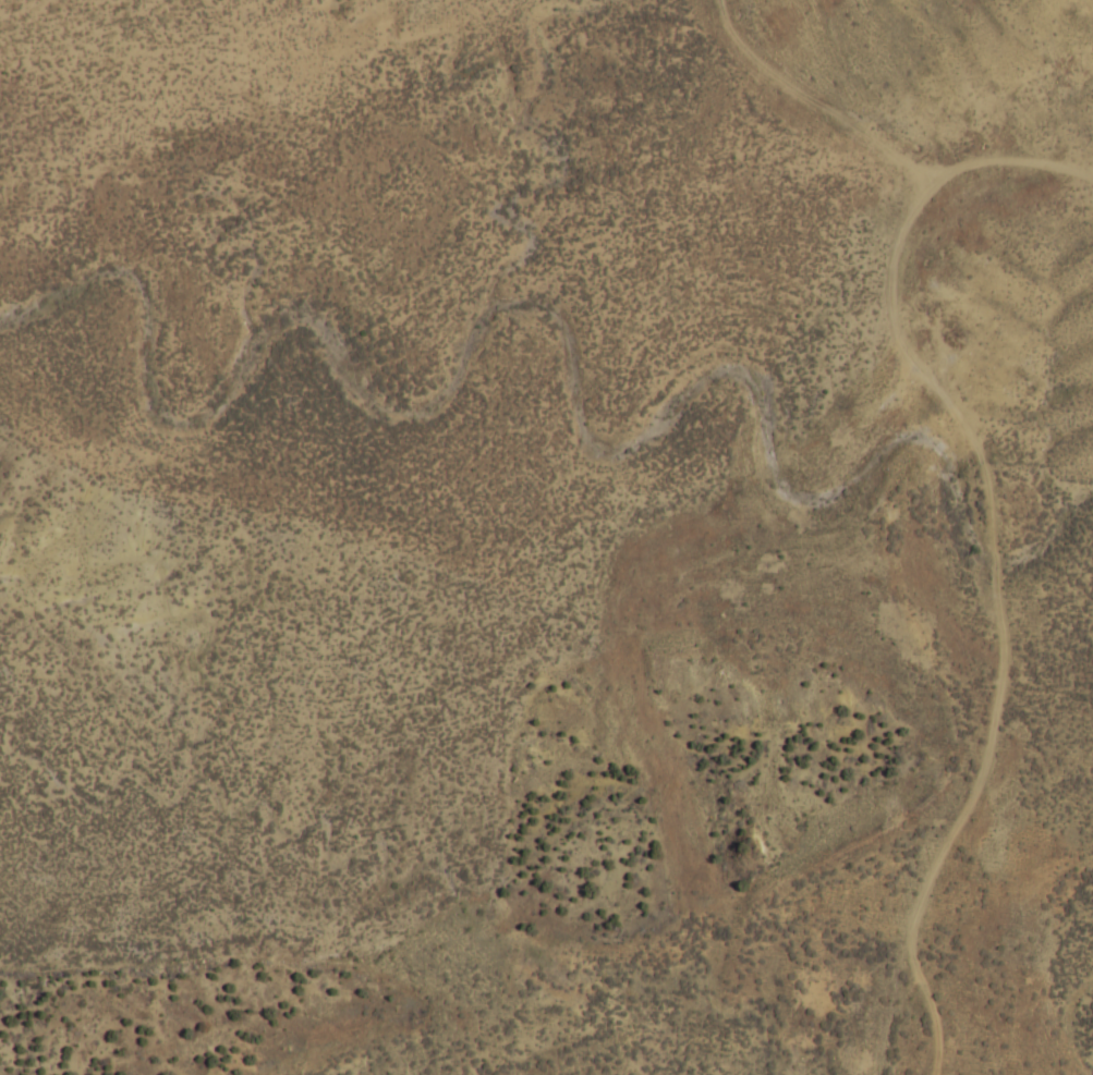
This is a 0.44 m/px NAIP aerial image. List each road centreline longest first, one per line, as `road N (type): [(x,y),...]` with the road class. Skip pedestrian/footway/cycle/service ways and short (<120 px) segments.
road 1 (residential): [(0,186),(127,269),(299,441),(756,608),(1092,670)]
road 2 (residential): [(1092,1035),(722,1074)]

